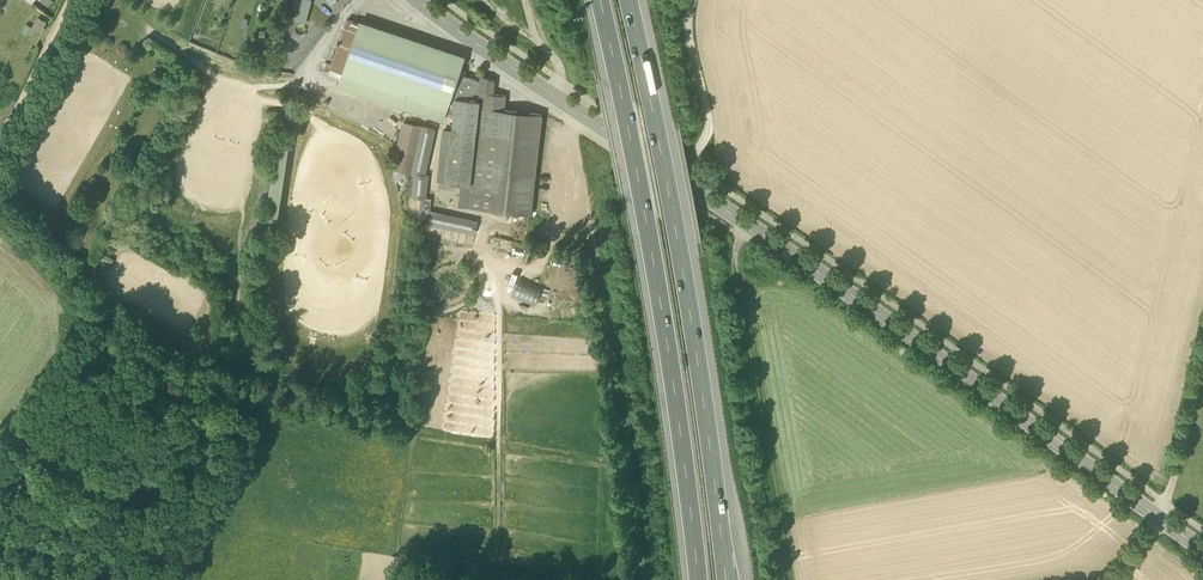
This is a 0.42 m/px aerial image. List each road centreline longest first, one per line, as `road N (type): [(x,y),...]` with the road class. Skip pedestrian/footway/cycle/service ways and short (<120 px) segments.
road 1 (residential): [(1202,552),(834,283),(418,0)]
road 2 (motorway): [(726,579),(678,230),(629,0)]
road 3 (motorway): [(601,0),(647,217),(698,579)]
road 4 (track): [(560,100),(613,349),(639,579)]
road 5 (track): [(794,579),(736,252),(746,224)]
road 6 (track): [(694,0),(688,25),(711,130),(682,180)]
road 7 (track): [(1159,520),(1202,362)]

